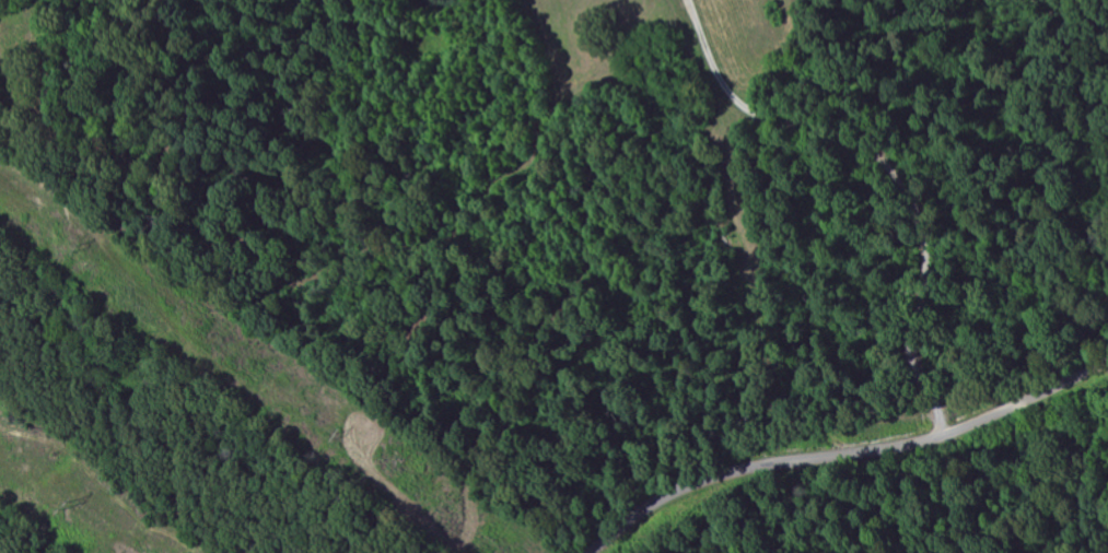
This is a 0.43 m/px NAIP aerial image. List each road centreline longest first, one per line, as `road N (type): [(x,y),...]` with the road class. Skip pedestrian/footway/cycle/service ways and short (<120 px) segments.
road 1 (tertiary): [(605,552),(685,493),(757,471),(907,448),(1004,414),(1107,355)]

